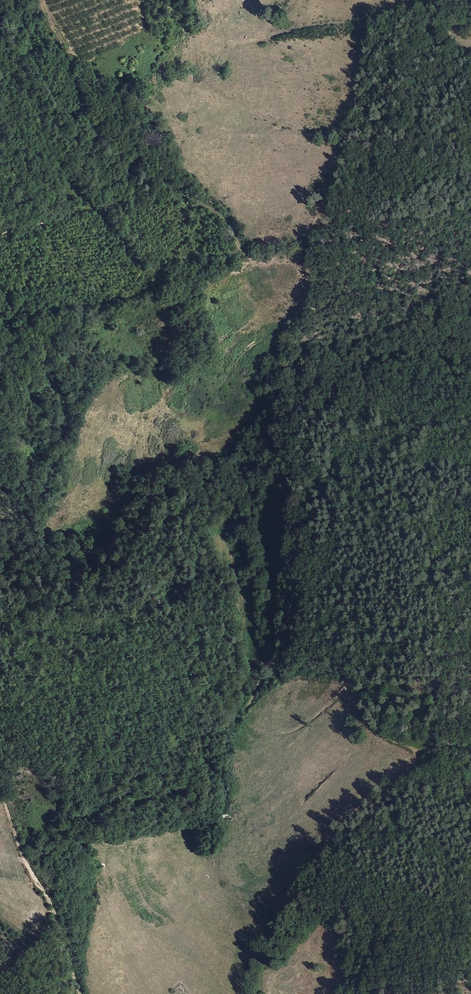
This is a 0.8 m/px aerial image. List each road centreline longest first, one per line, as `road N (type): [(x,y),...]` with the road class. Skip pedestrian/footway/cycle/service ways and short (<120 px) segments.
road 1 (track): [(84,993),(6,809),(17,748),(15,729),(0,715)]

